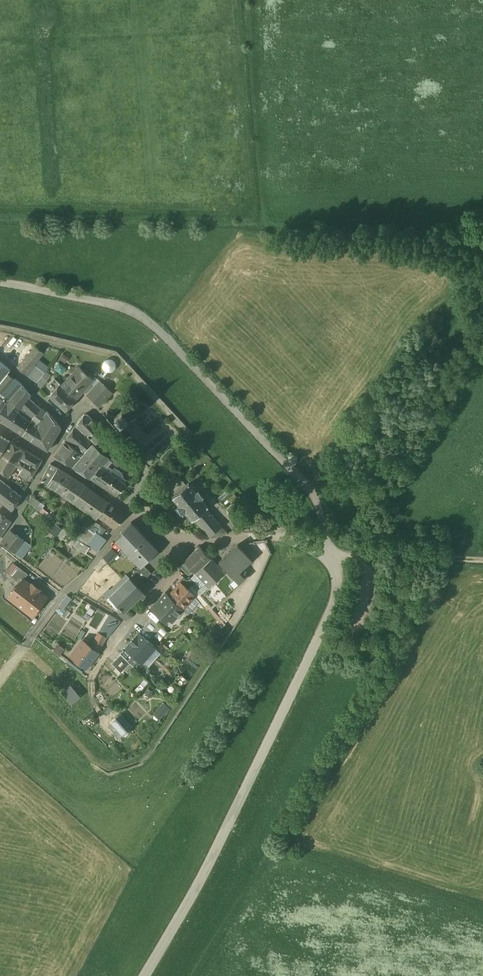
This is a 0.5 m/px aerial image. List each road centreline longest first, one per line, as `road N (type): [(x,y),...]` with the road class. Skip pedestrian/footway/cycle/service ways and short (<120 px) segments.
road 1 (unclassified): [(143,975),(199,883),(323,627),(336,593),(328,554)]
road 2 (unclassified): [(0,281),(121,306),(157,328),(311,493),(328,554)]
road 3 (residential): [(133,514),(29,639)]
road 4 (residential): [(179,540),(165,575),(92,674)]
road 5 (track): [(357,554),(482,559)]

